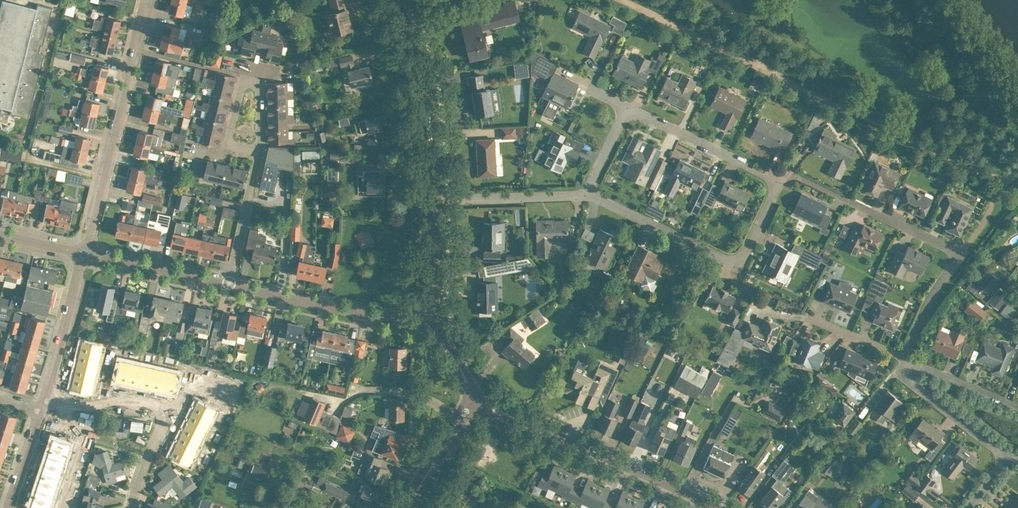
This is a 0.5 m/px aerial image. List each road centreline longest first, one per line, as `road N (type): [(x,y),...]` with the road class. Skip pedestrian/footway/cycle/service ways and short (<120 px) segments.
road 1 (residential): [(588,191),(728,261),(746,252),(778,182),(624,106)]
road 2 (unclassified): [(626,0),(1001,182)]
road 3 (residential): [(797,177),(963,253),(921,317),(904,362)]
road 4 (tertiary): [(716,507),(476,397)]
road 5 (residential): [(84,252),(148,0)]
road 6 (residential): [(128,507),(161,423),(159,410),(149,402),(43,400)]
road 7 (residential): [(434,312),(396,321),(229,286)]
road 8 (tertiary): [(427,203),(421,85),(396,0)]
road 9 (residential): [(258,154),(261,95),(253,72),(242,76),(228,130),(235,148)]
road 10 (residential): [(427,203),(588,191)]
road 11 (residential): [(904,362),(755,309)]
road 12 (residential): [(43,400),(84,252)]
road 13 (residential): [(229,286),(84,252)]
road 14 (residential): [(904,362),(908,382),(1007,457)]
road 15 (residential): [(229,286),(258,154)]
road 16 (residential): [(398,507),(476,397)]
road 17 (residential): [(1017,406),(904,362)]

